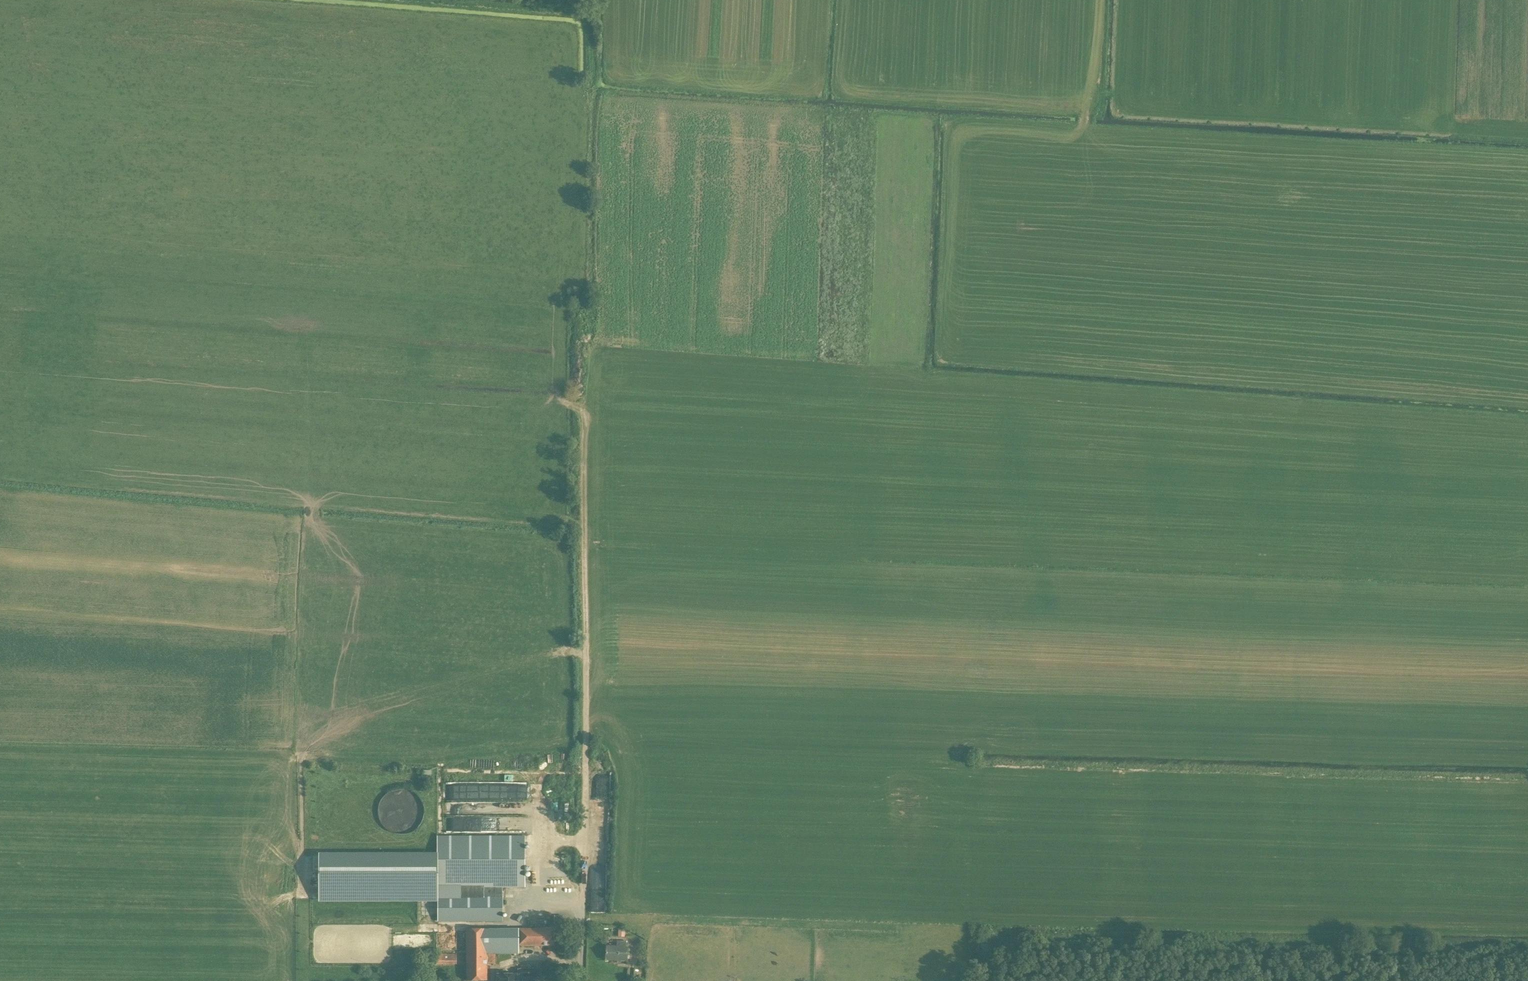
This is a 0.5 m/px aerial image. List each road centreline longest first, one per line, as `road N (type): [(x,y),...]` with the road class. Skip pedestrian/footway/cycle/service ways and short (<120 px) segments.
road 1 (track): [(585,765),(583,534)]

